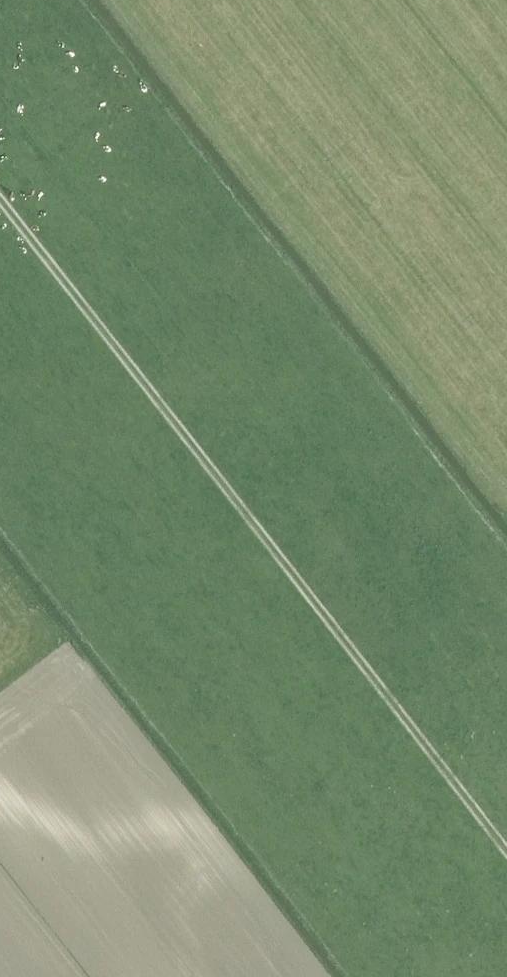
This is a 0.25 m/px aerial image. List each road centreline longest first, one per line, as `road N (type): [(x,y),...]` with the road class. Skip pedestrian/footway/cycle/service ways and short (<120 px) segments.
road 1 (track): [(506,855),(0,198)]

